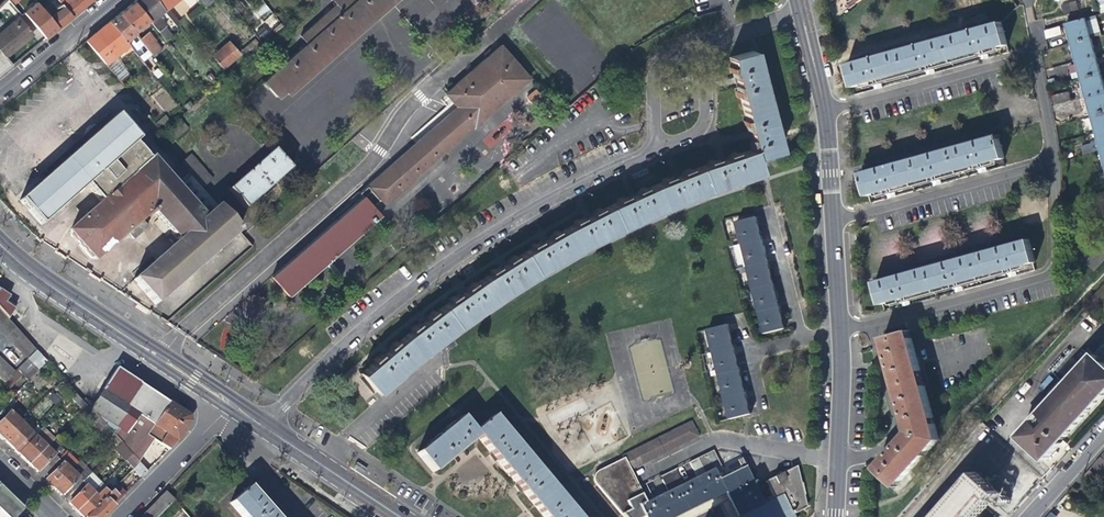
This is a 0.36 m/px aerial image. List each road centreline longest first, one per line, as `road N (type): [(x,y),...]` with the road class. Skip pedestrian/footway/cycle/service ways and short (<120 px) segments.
road 1 (residential): [(262,427),(418,285),(546,203),(653,150)]
road 2 (residential): [(825,112),(1020,59),(1035,68),(1053,163)]
road 3 (residential): [(1053,163),(1054,268),(1040,280),(871,326)]
road 4 (tertiary): [(230,406),(0,249)]
road 5 (residential): [(1053,163),(834,221)]
road 6 (residential): [(871,326),(895,429),(870,459),(838,458)]
road 7 (tertiary): [(398,516),(262,427)]
road 8 (residential): [(120,516),(230,406)]
road 9 (residential): [(0,92),(114,0)]
road 10 (residential): [(653,150),(705,123),(703,46)]
road 11 (residential): [(653,150),(652,88),(659,68),(703,46)]
road 12 (tertiary): [(839,329),(838,458)]
road 13 (residential): [(771,216),(803,338)]

